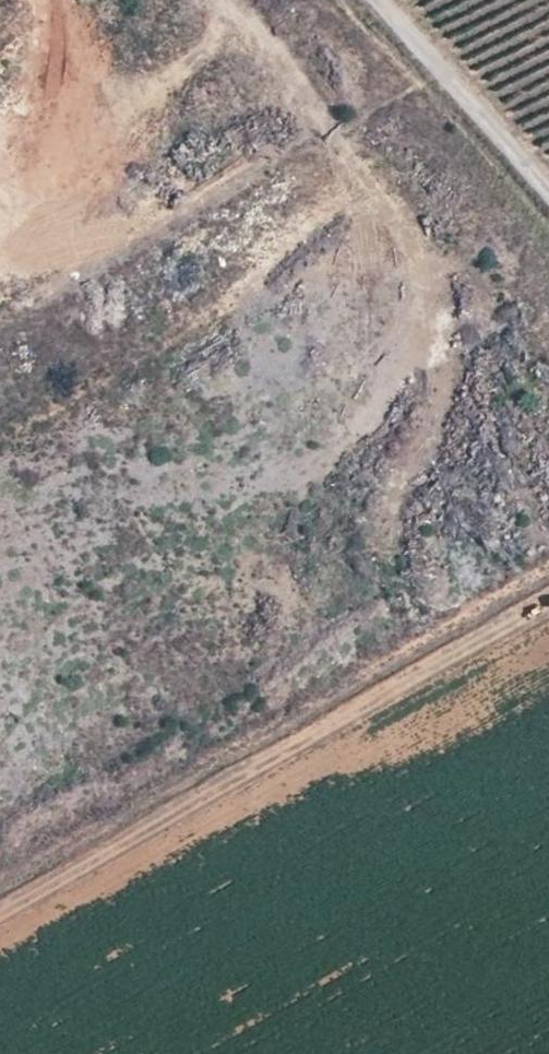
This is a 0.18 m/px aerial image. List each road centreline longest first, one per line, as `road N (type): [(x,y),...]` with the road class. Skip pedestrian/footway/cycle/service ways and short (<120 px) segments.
road 1 (unclassified): [(548,202),(376,0)]

